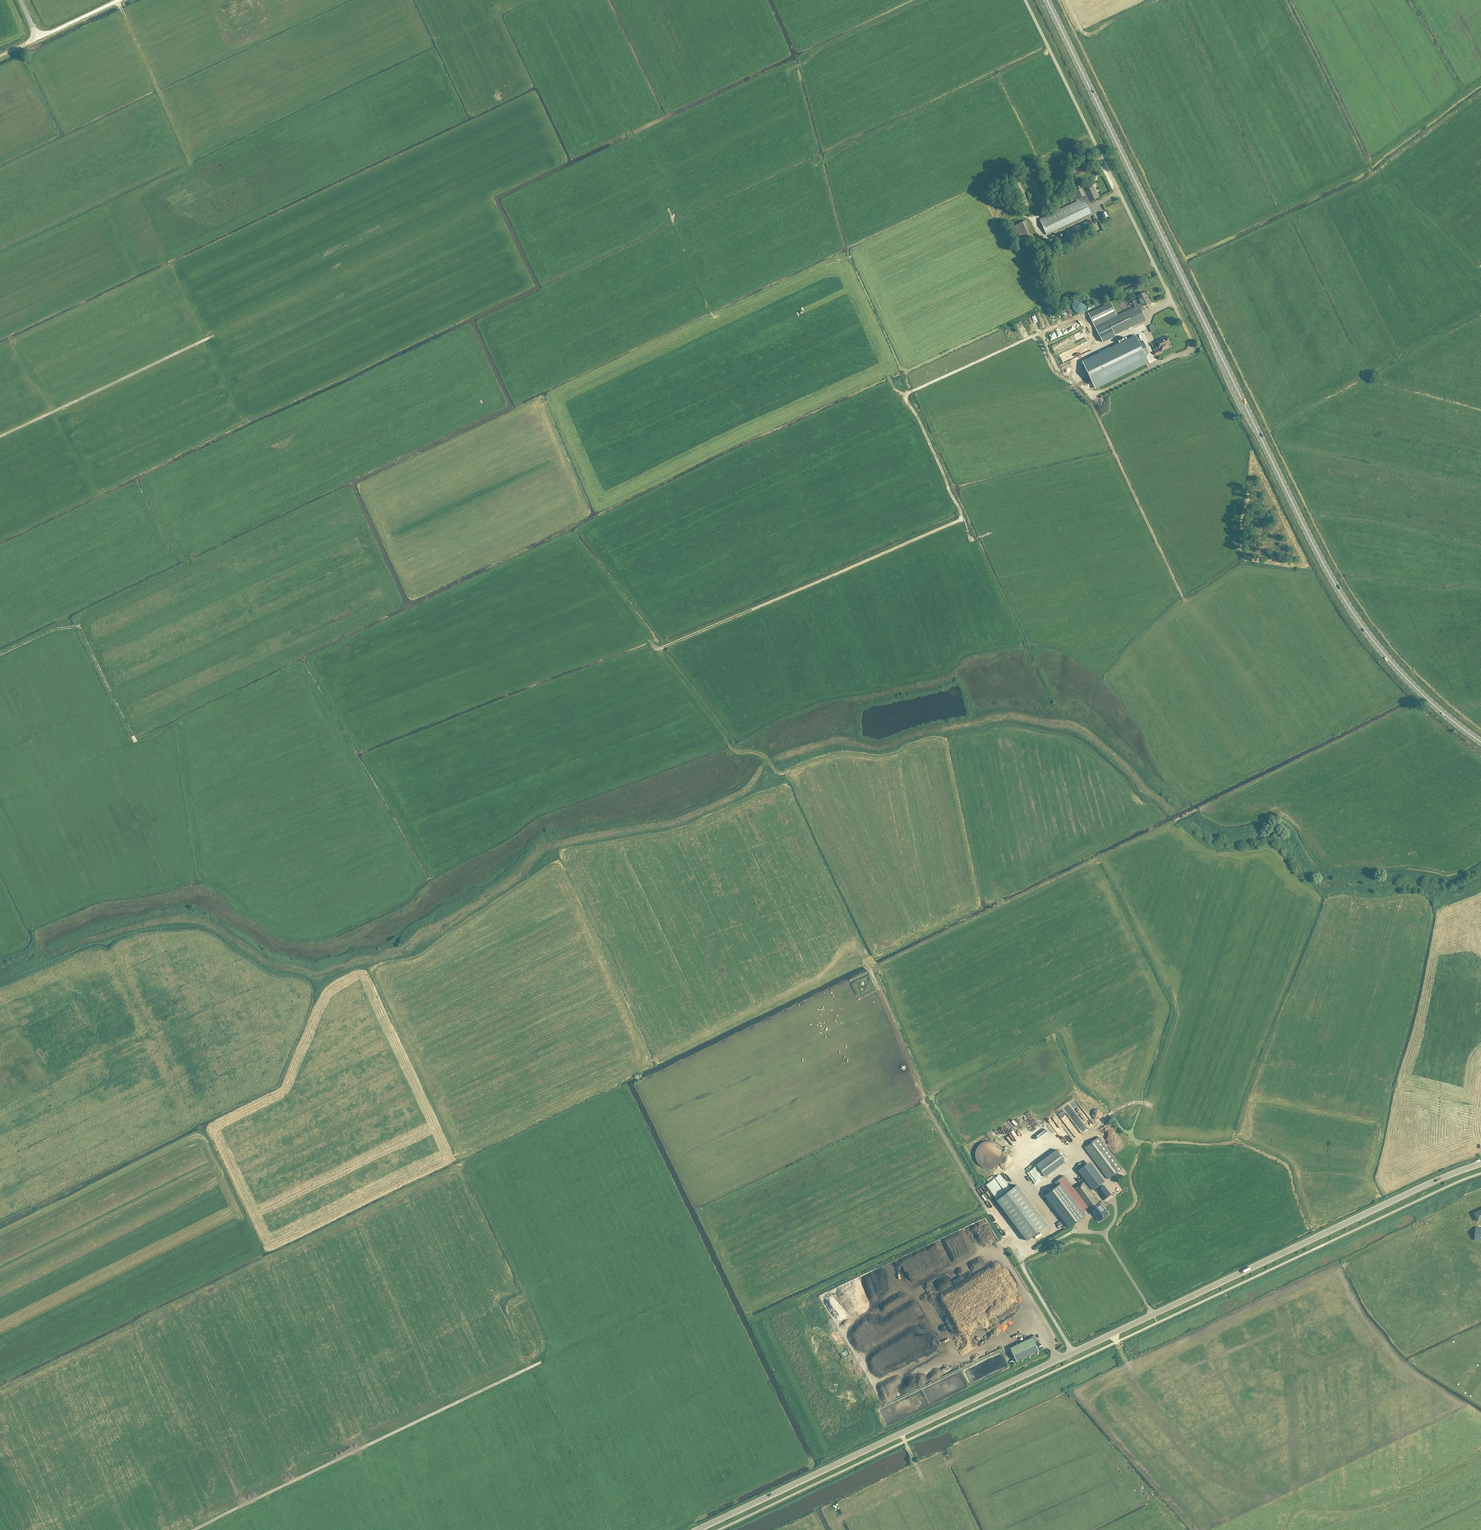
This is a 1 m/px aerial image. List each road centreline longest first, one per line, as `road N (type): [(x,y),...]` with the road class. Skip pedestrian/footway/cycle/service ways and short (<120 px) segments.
road 1 (secondary): [(1047,0),(1335,585),(1390,661),(1480,742)]
road 2 (track): [(1048,329),(904,398),(962,520),(657,650)]
road 3 (tertiary): [(1073,1352),(1480,1164)]
road 4 (tertiary): [(698,1529),(1073,1352)]
road 5 (unclassified): [(1170,298),(1025,0)]

